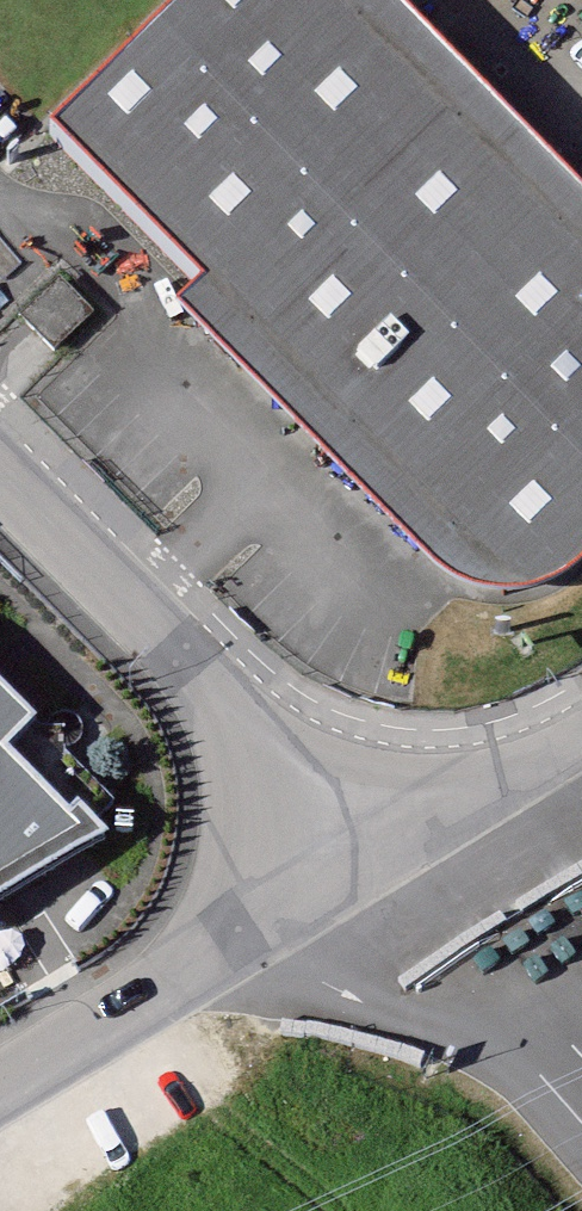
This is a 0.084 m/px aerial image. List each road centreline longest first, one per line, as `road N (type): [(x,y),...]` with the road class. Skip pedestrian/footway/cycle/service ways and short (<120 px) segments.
road 1 (residential): [(349,874),(276,751),(0,470)]
road 2 (residential): [(0,1086),(349,874)]
road 3 (residential): [(349,874),(445,828),(581,742)]

